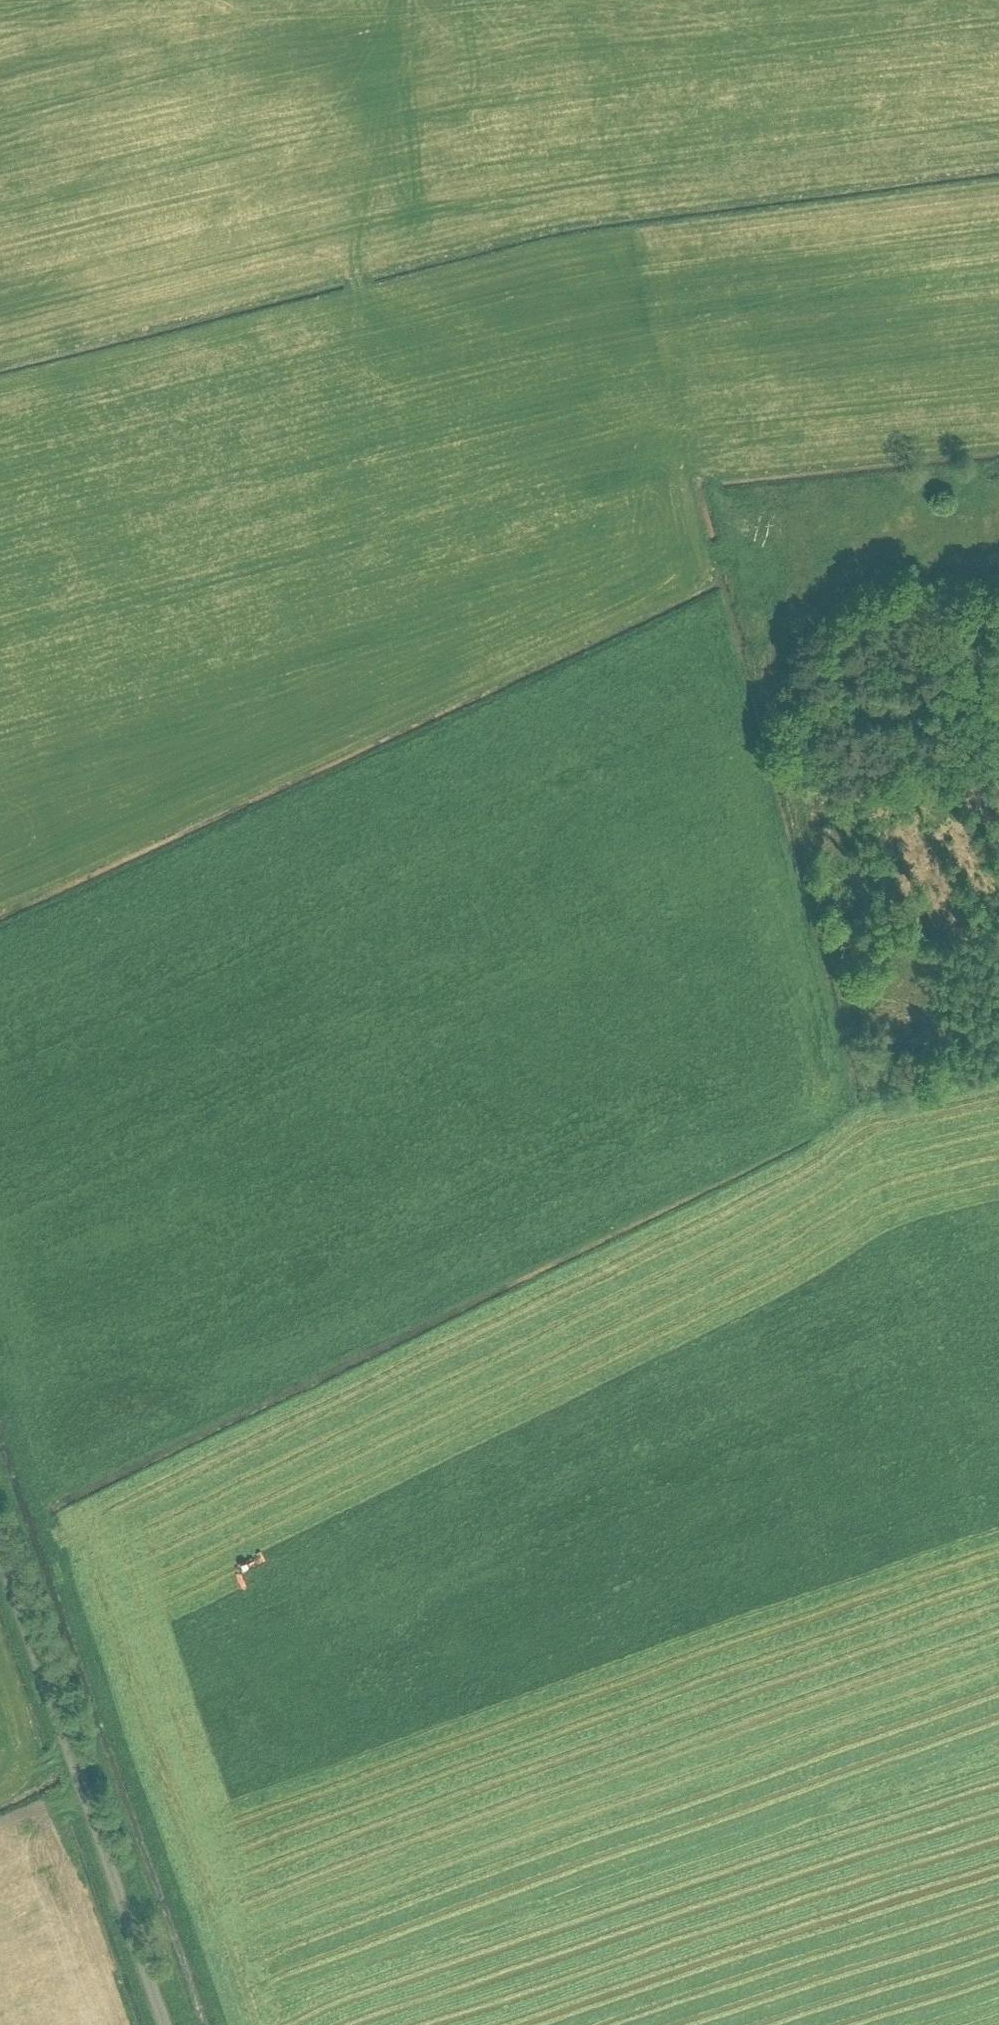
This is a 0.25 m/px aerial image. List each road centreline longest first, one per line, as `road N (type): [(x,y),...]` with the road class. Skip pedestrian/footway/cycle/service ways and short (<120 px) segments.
road 1 (unclassified): [(167,2024),(0,1539)]

